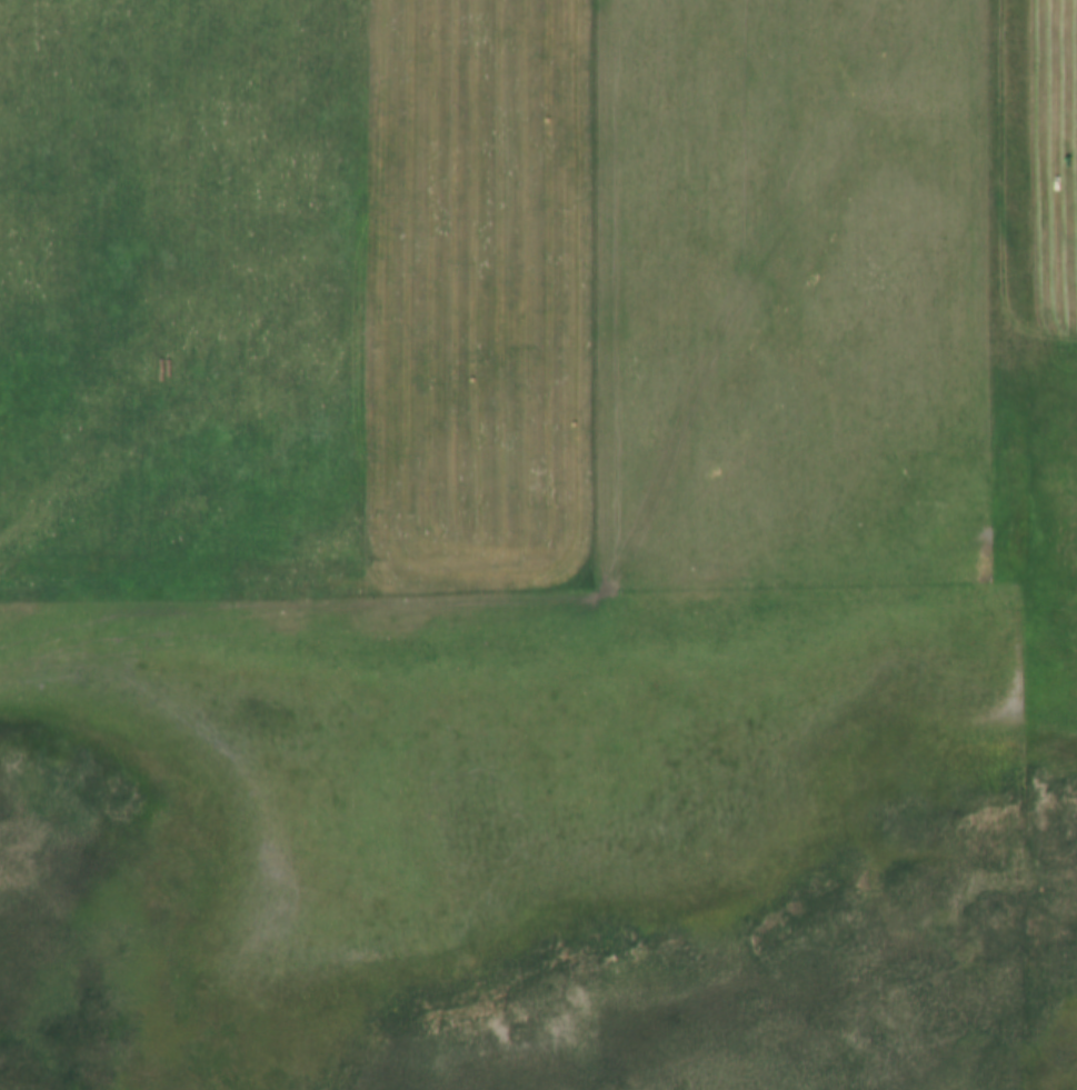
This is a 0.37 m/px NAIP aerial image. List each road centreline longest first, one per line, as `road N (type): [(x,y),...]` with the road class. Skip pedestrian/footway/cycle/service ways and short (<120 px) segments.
road 1 (track): [(1023,571),(1016,0)]

